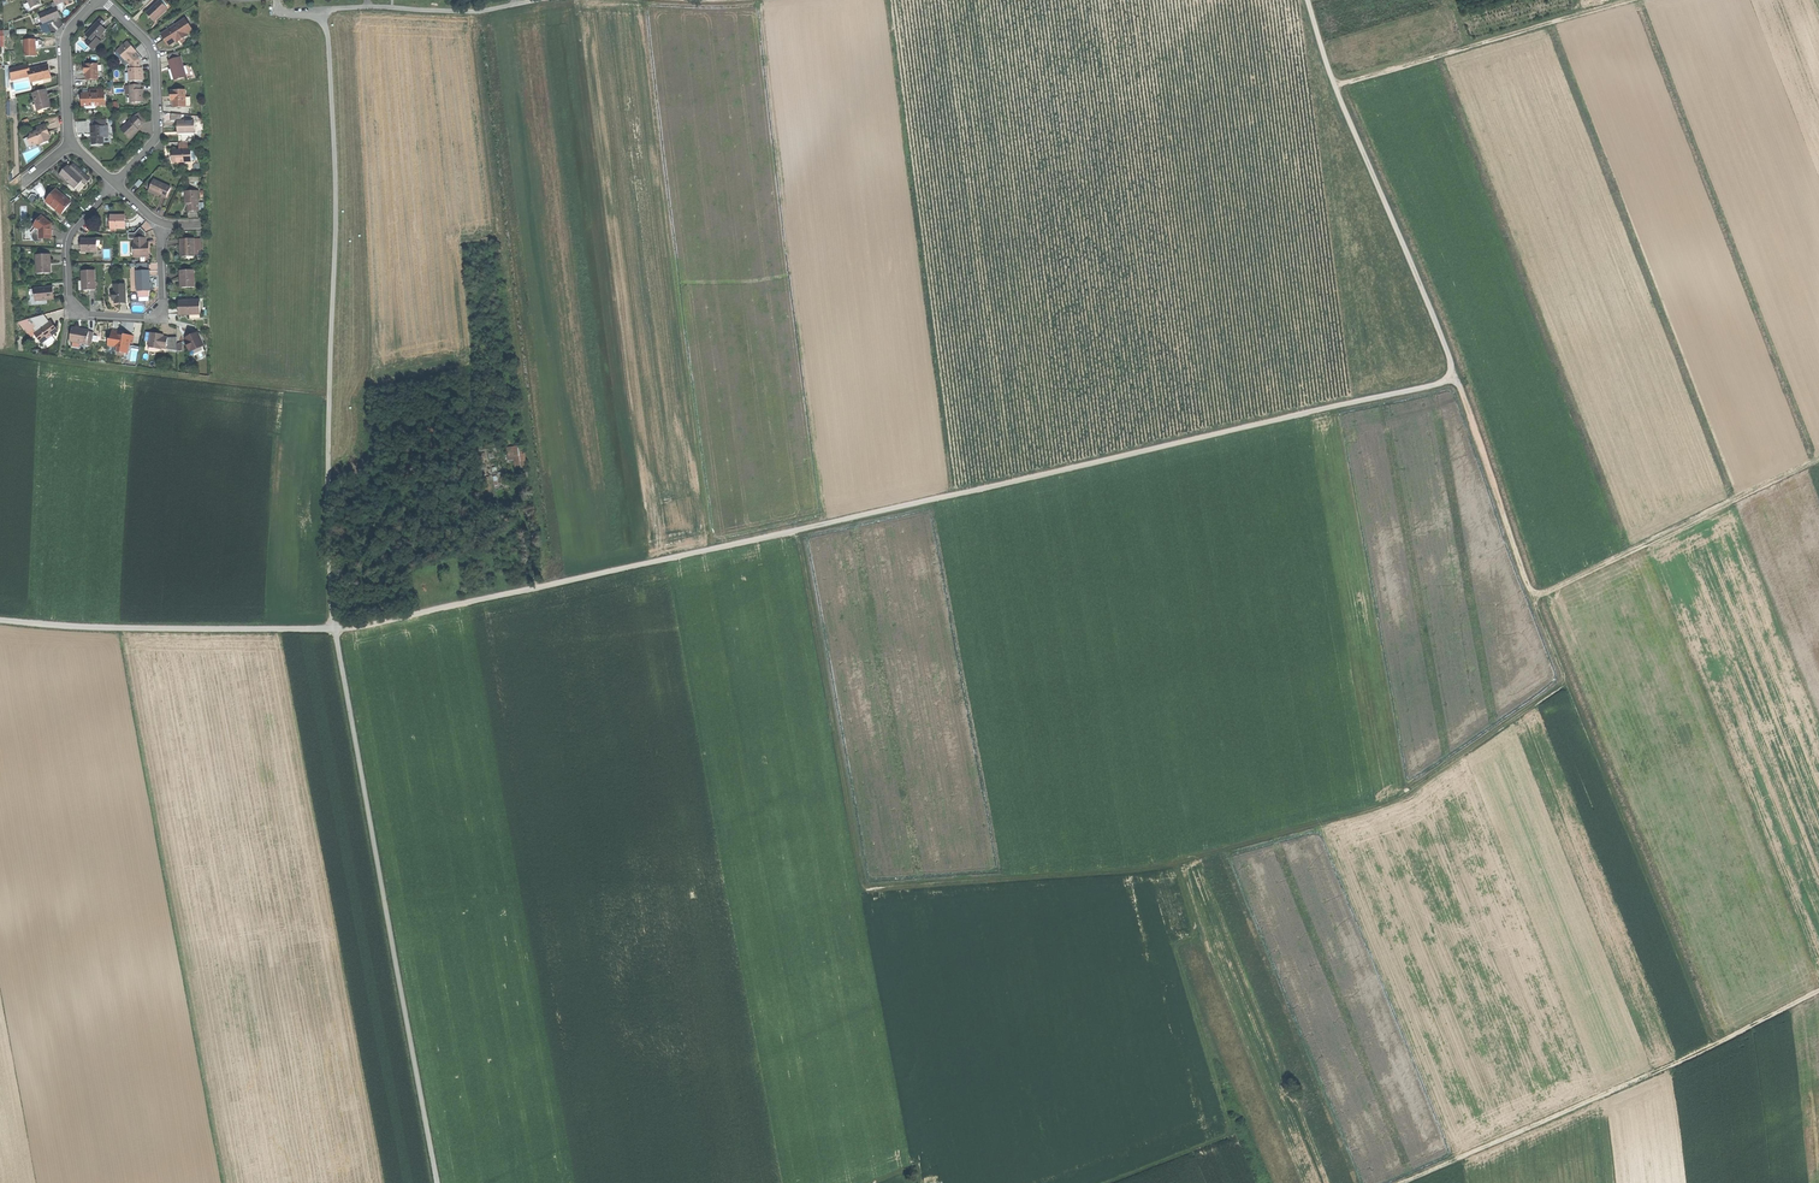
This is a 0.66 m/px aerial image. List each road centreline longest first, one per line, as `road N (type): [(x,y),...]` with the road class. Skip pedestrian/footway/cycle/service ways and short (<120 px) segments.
road 1 (track): [(1449,379),(797,532),(335,630),(0,619)]
road 2 (track): [(439,1182),(335,630),(328,511),(337,197),(322,13)]
road 3 (track): [(1566,686),(1369,812),(1141,872),(862,891),(797,532)]
road 4 (track): [(1449,379),(1715,1046)]
road 5 (track): [(1818,992),(1405,1182)]
road 6 (track): [(1306,0),(1452,367),(1449,379)]
road 7 (track): [(329,395),(0,354)]
road 8 (residential): [(162,223),(163,304),(155,317),(85,315),(71,306),(71,236),(115,183)]
road 9 (track): [(1532,596),(1818,462)]
road 10 (track): [(1632,0),(1335,88)]
road 11 (residential): [(115,183),(158,133),(155,62),(144,37),(104,0)]
road 12 (track): [(385,897),(583,881)]
road 13 (residential): [(98,0),(65,42),(70,143)]

